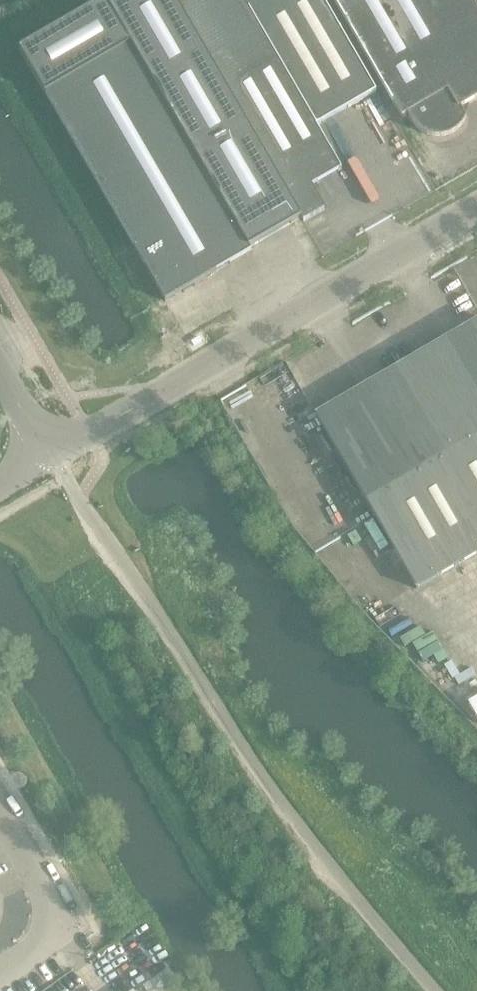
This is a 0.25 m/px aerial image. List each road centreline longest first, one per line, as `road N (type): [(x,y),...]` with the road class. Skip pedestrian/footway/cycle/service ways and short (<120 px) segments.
road 1 (unclassified): [(438,990),(323,859),(50,444)]
road 2 (unclassified): [(50,444),(92,433),(476,202)]
road 3 (unclassified): [(0,810),(53,894),(60,933),(0,978)]

